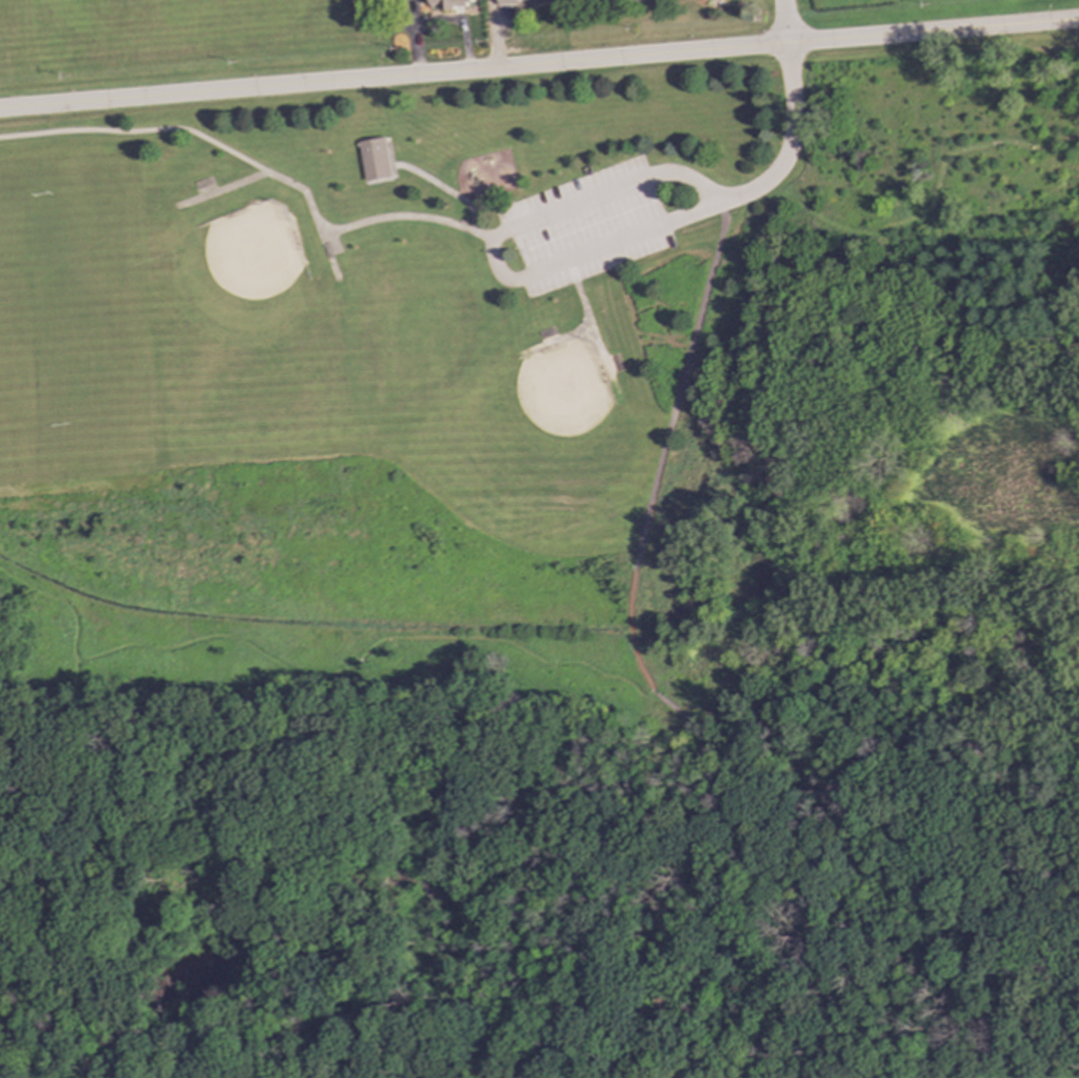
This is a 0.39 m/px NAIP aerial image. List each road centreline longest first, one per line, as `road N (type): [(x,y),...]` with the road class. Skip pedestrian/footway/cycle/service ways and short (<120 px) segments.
road 1 (residential): [(1078,21),(0,110)]

